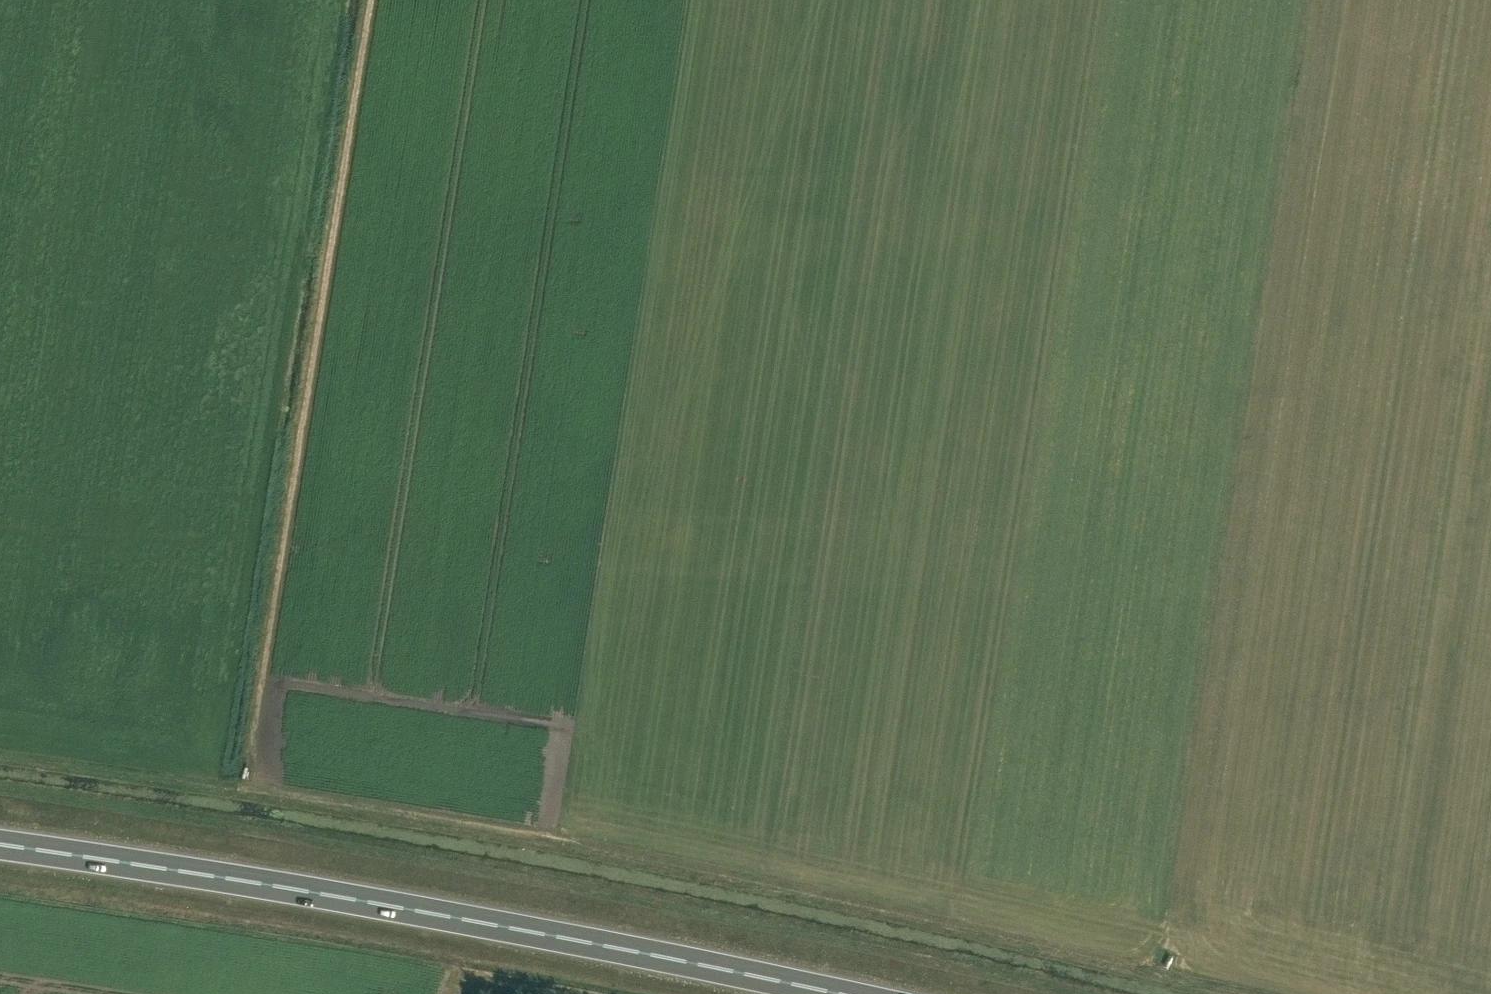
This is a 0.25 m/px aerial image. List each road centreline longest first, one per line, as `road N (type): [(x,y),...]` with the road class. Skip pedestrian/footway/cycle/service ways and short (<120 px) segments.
road 1 (trunk): [(841,993),(351,898),(0,844)]

